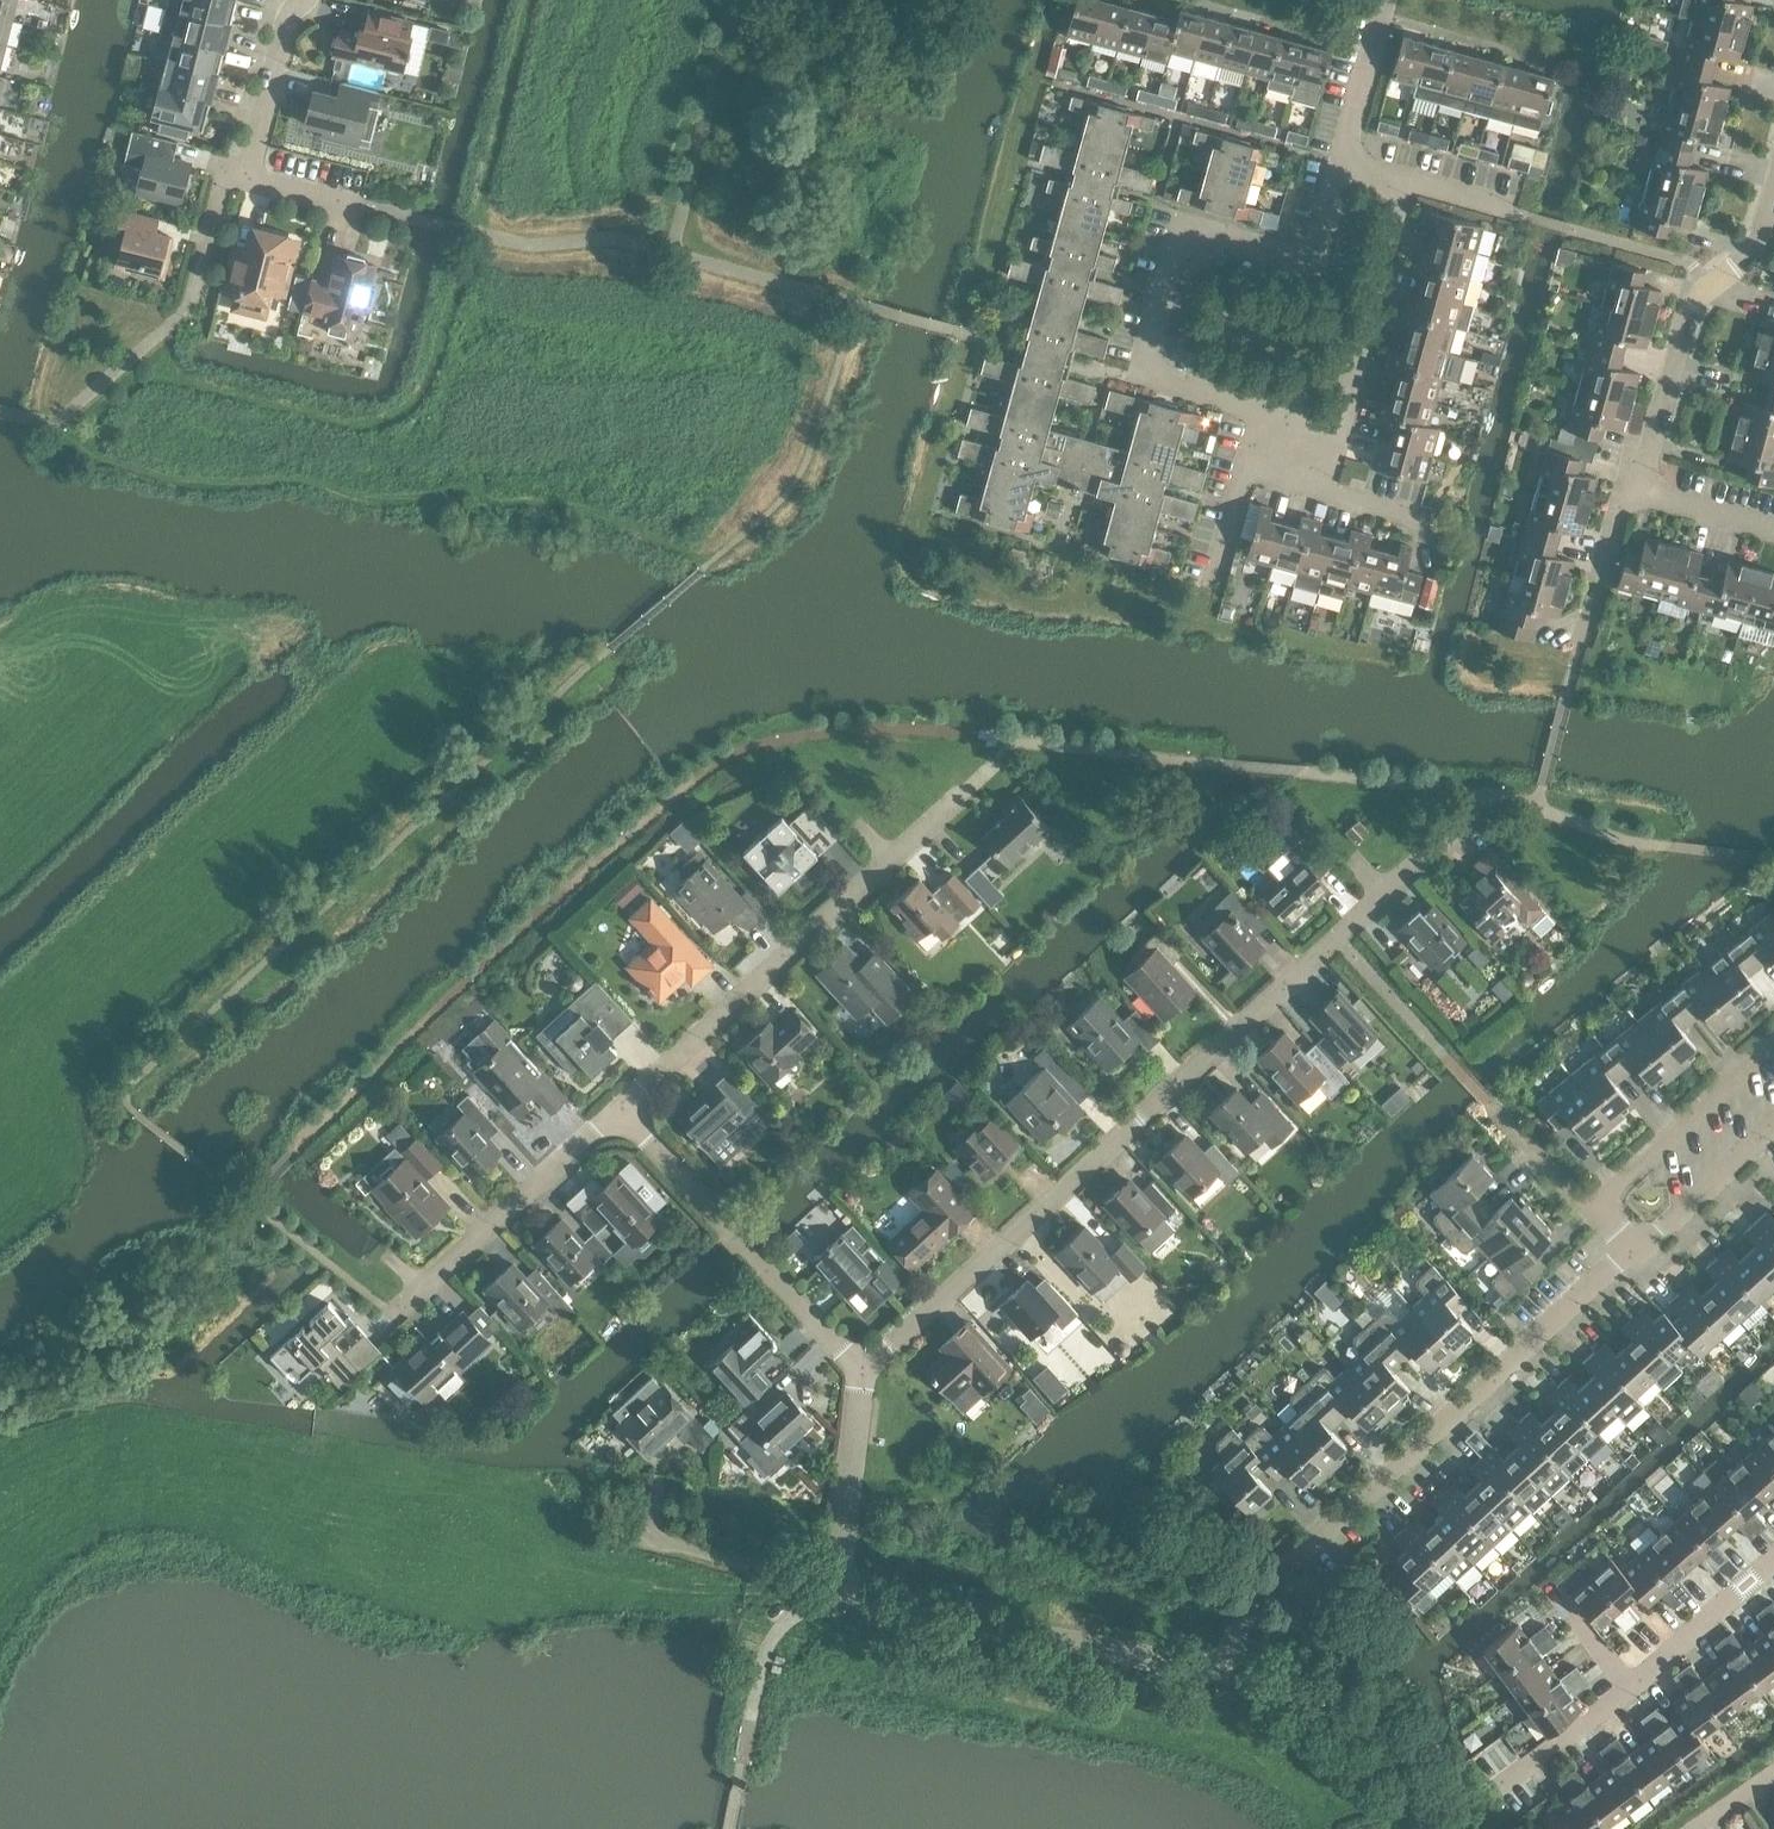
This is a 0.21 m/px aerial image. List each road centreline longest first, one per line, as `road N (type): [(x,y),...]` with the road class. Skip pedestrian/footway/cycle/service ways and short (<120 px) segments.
road 1 (residential): [(860,1371),(1492,798)]
road 2 (residential): [(1228,1672),(1253,1606),(1631,1257)]
road 3 (residential): [(616,1113),(1021,739)]
road 4 (residential): [(1252,408),(1144,378),(1185,225),(1313,260),(1340,165)]
road 5 (unclassified): [(1228,1672),(856,1600),(838,1589)]
road 6 (residential): [(860,1371),(616,1113)]
road 7 (residential): [(1637,492),(1687,311),(1758,249),(1773,192)]
road 8 (residential): [(392,1313),(616,1113)]
road 9 (unclassified): [(1430,1828),(1414,1781),(1367,1725),(1326,1702),(1228,1672)]
road 10 (residential): [(1336,429),(1402,182)]
road 11 (residential): [(1587,1210),(1773,1041)]
road 12 (residential): [(1631,1257),(1773,1127)]
road 13 (residential): [(1631,1690),(1773,1562)]
road 14 (residential): [(246,171),(285,13),(298,0)]
road 15 (residential): [(842,1551),(860,1371)]
road 16 (residential): [(1432,522),(1320,491),(1336,429)]
road 17 (residential): [(1579,653),(1623,500),(1637,492)]
road 18 (residential): [(1206,576),(1252,408)]
road 19 (residential): [(1340,165),(1386,0)]
road 20 (residential): [(1498,1789),(1631,1690)]
road 21 (residential): [(1773,530),(1637,492)]
road 22 (residential): [(375,203),(246,171)]
road 23 (residential): [(1587,1210),(1505,1120)]

